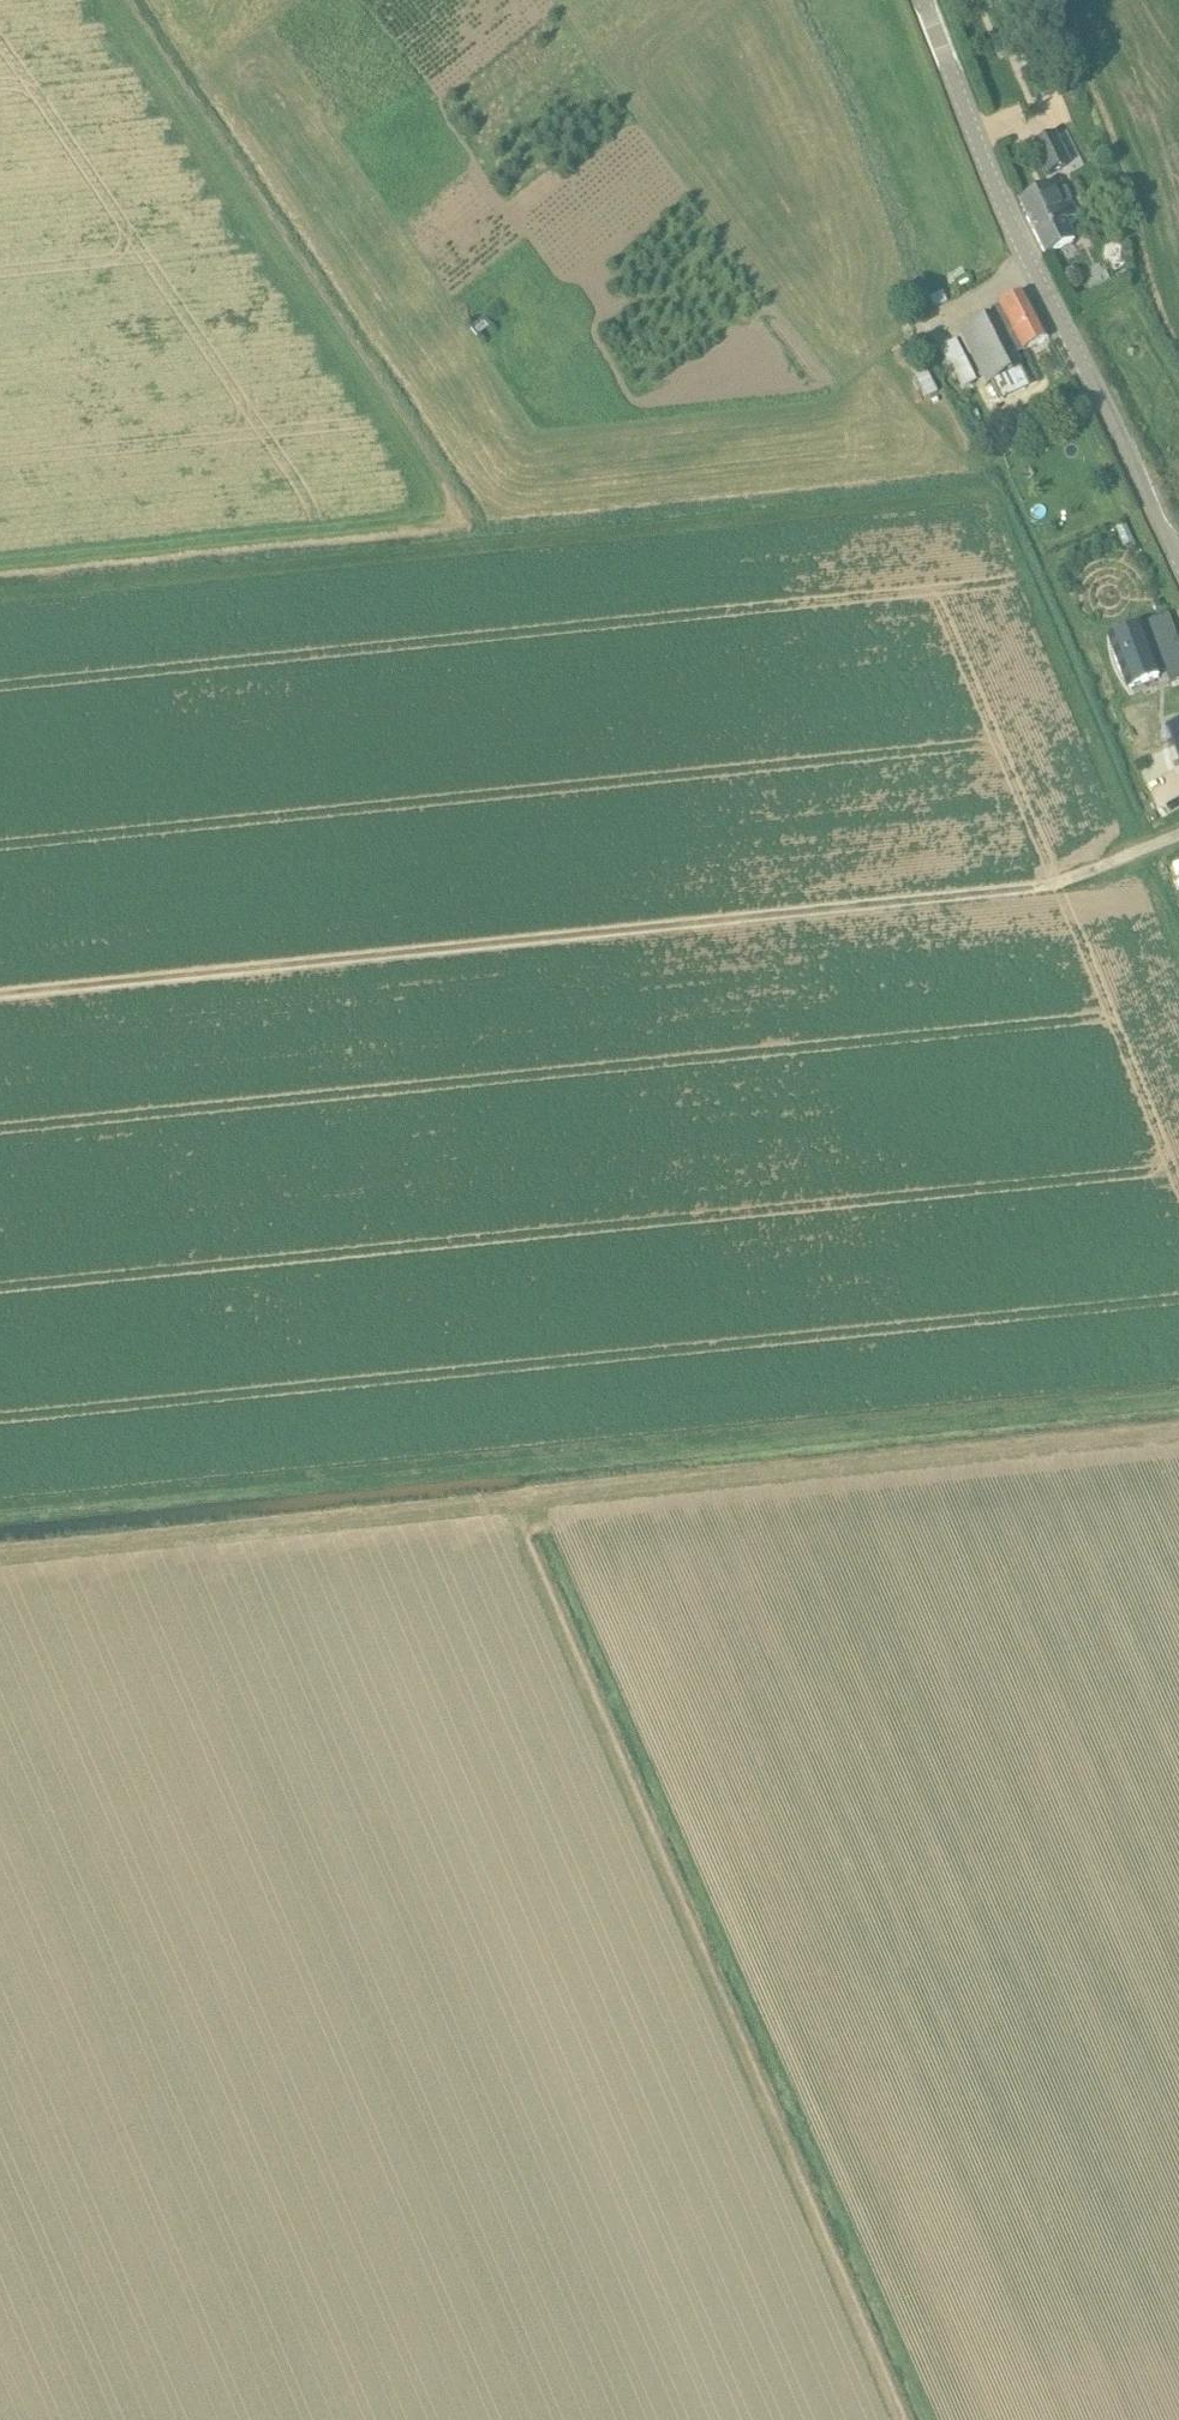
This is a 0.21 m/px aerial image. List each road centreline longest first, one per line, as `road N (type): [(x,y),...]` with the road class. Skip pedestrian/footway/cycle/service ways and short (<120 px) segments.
road 1 (tertiary): [(1178,566),(1011,222),(918,0)]

